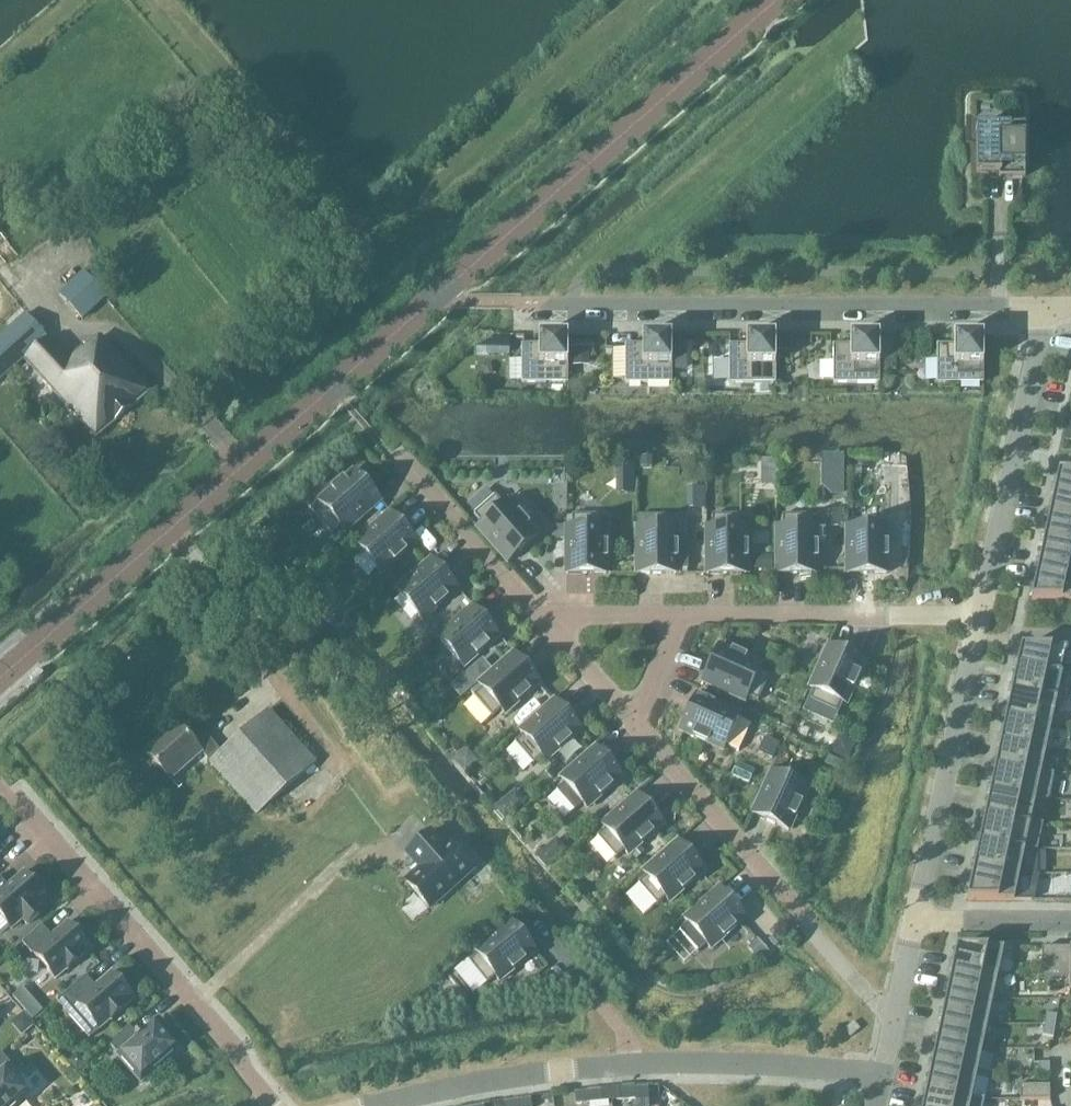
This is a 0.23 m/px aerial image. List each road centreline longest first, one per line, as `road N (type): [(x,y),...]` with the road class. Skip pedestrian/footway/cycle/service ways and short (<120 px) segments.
road 1 (unclassified): [(0,678),(776,0)]
road 2 (residential): [(1042,311),(520,305)]
road 3 (residential): [(399,1105),(502,1082),(667,1065),(881,1078)]
road 4 (residential): [(288,1105),(7,792)]
road 5 (residential): [(634,732),(892,1023)]
road 6 (residential): [(977,620),(1042,311)]
road 7 (residential): [(914,923),(977,620)]
road 8 (residential): [(688,616),(977,620)]
road 9 (residential): [(390,452),(535,612)]
road 10 (residential): [(1070,924),(914,923)]
road 11 (residential): [(535,612),(634,732)]
road 12 (residential): [(535,612),(688,616)]
road 13 (residential): [(634,732),(688,616)]

